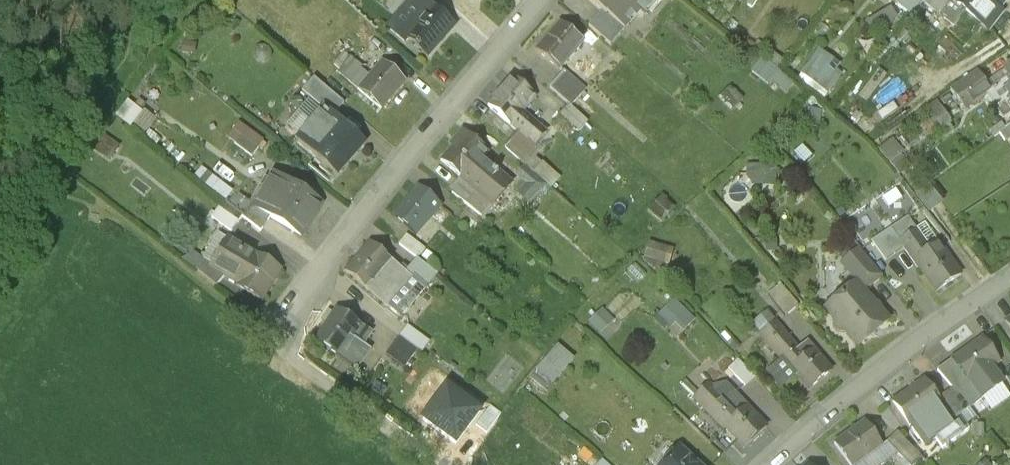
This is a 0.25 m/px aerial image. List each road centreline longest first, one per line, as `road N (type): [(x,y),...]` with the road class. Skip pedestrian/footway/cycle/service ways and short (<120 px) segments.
road 1 (residential): [(543,0),(269,335),(444,464)]
road 2 (residential): [(1009,281),(884,367),(771,464)]

